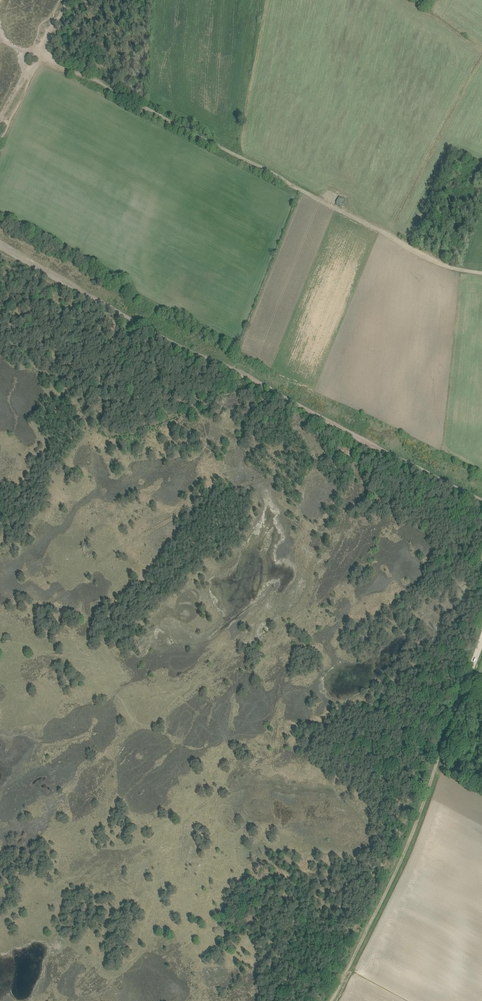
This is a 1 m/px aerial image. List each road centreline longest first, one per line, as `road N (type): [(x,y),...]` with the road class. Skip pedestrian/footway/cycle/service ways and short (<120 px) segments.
road 1 (track): [(331,1000),(397,869),(466,685)]
road 2 (track): [(257,383),(0,245)]

